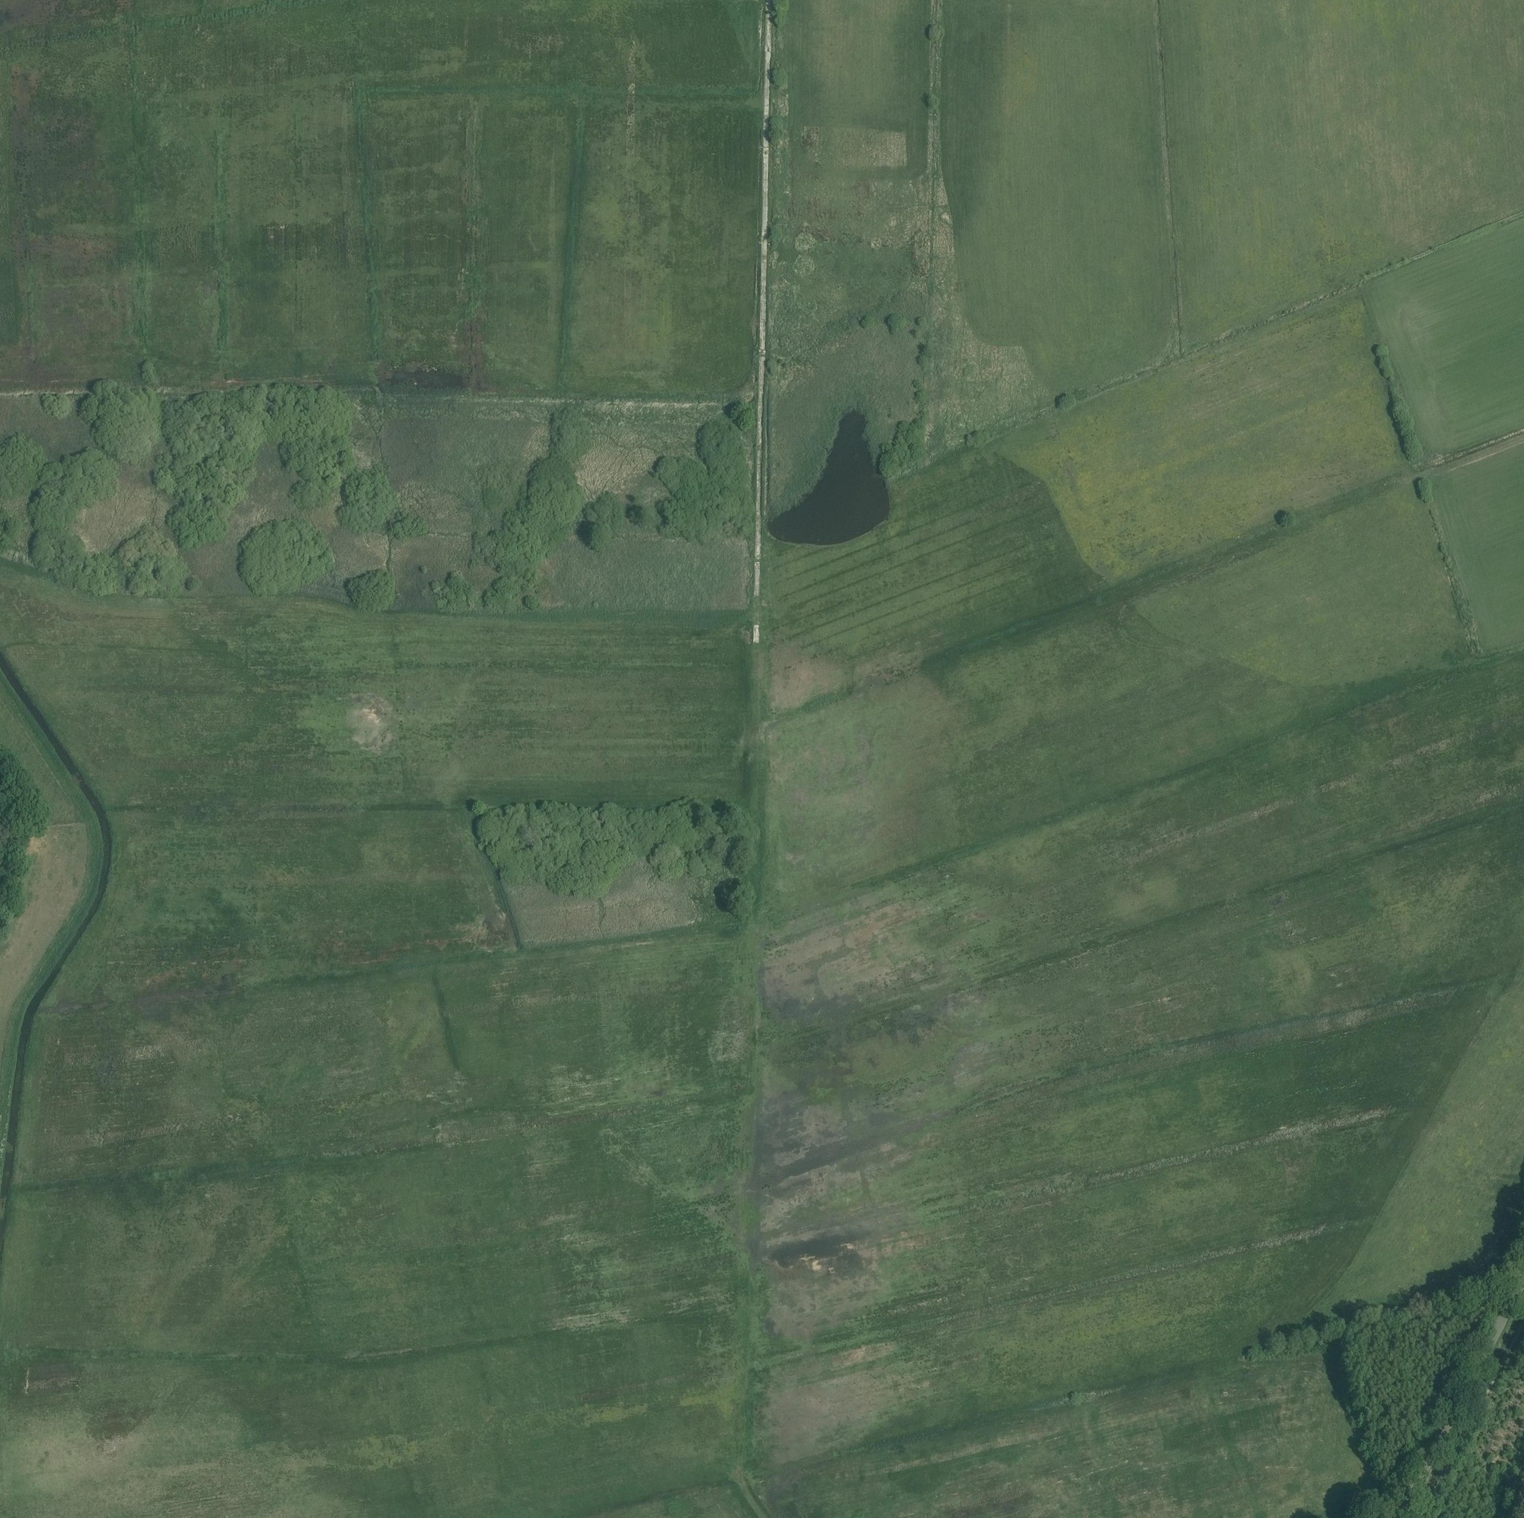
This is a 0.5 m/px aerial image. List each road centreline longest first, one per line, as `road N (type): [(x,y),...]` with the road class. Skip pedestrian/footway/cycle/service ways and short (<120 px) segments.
road 1 (track): [(767,1517),(742,1482),(770,0)]
road 2 (unclassified): [(1398,1517),(1523,1278)]

